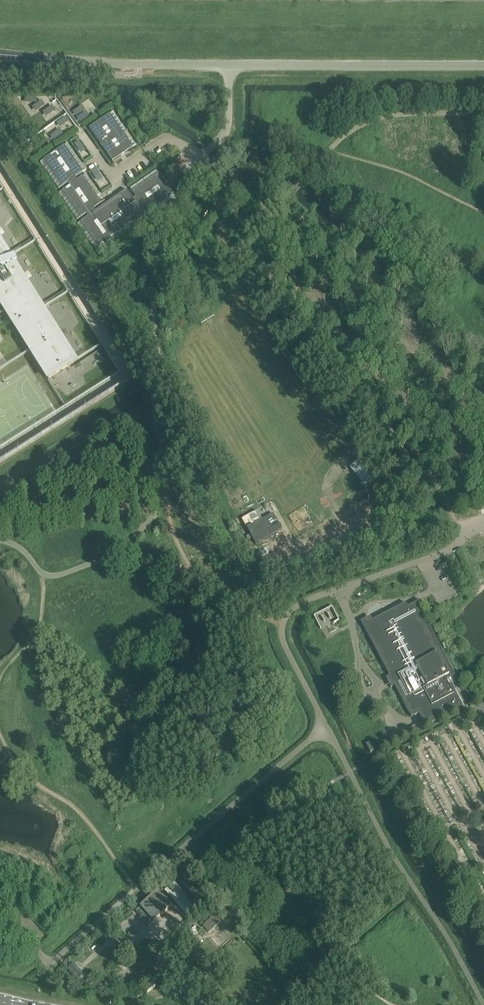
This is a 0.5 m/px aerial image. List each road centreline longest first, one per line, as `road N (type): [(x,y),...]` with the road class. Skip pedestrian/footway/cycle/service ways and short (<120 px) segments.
road 1 (unclassified): [(2,913),(51,963),(325,727)]
road 2 (unclassified): [(325,727),(281,639),(290,612),(449,551),(483,519)]
road 3 (unclassified): [(483,1004),(325,727)]
road 4 (unclassified): [(228,64),(483,66)]
road 5 (unclassified): [(0,55),(228,64)]

